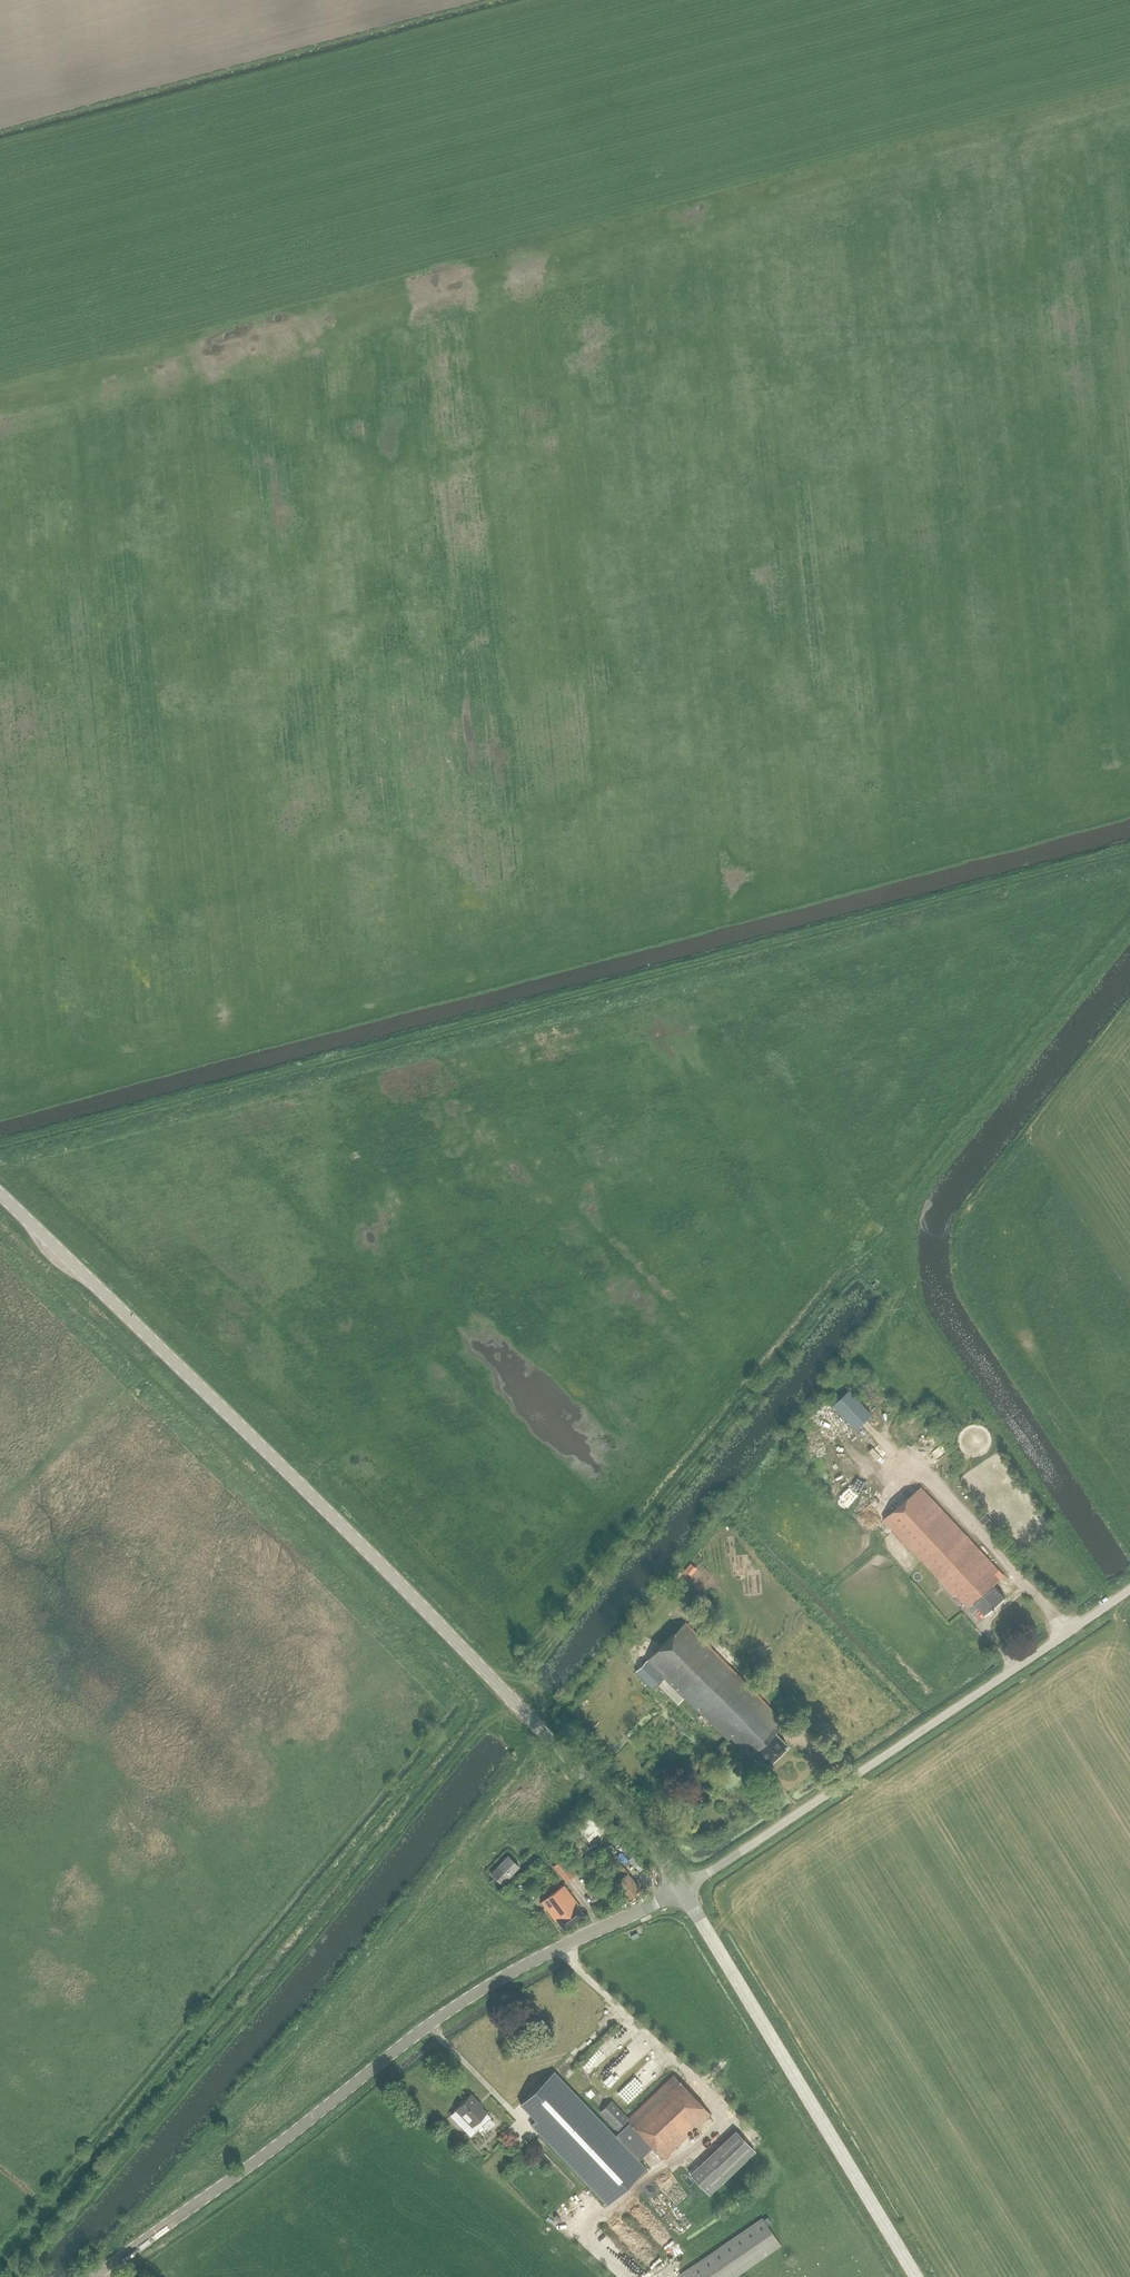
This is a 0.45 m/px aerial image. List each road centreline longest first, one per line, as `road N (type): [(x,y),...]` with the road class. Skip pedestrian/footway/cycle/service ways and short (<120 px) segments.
road 1 (secondary): [(681,1890),(668,1864),(541,1728),(0,1193)]
road 2 (residential): [(95,2276),(496,1983),(681,1890)]
road 3 (unclassified): [(681,1890),(1129,1591)]
road 4 (secondary): [(917,2276),(681,1890)]

